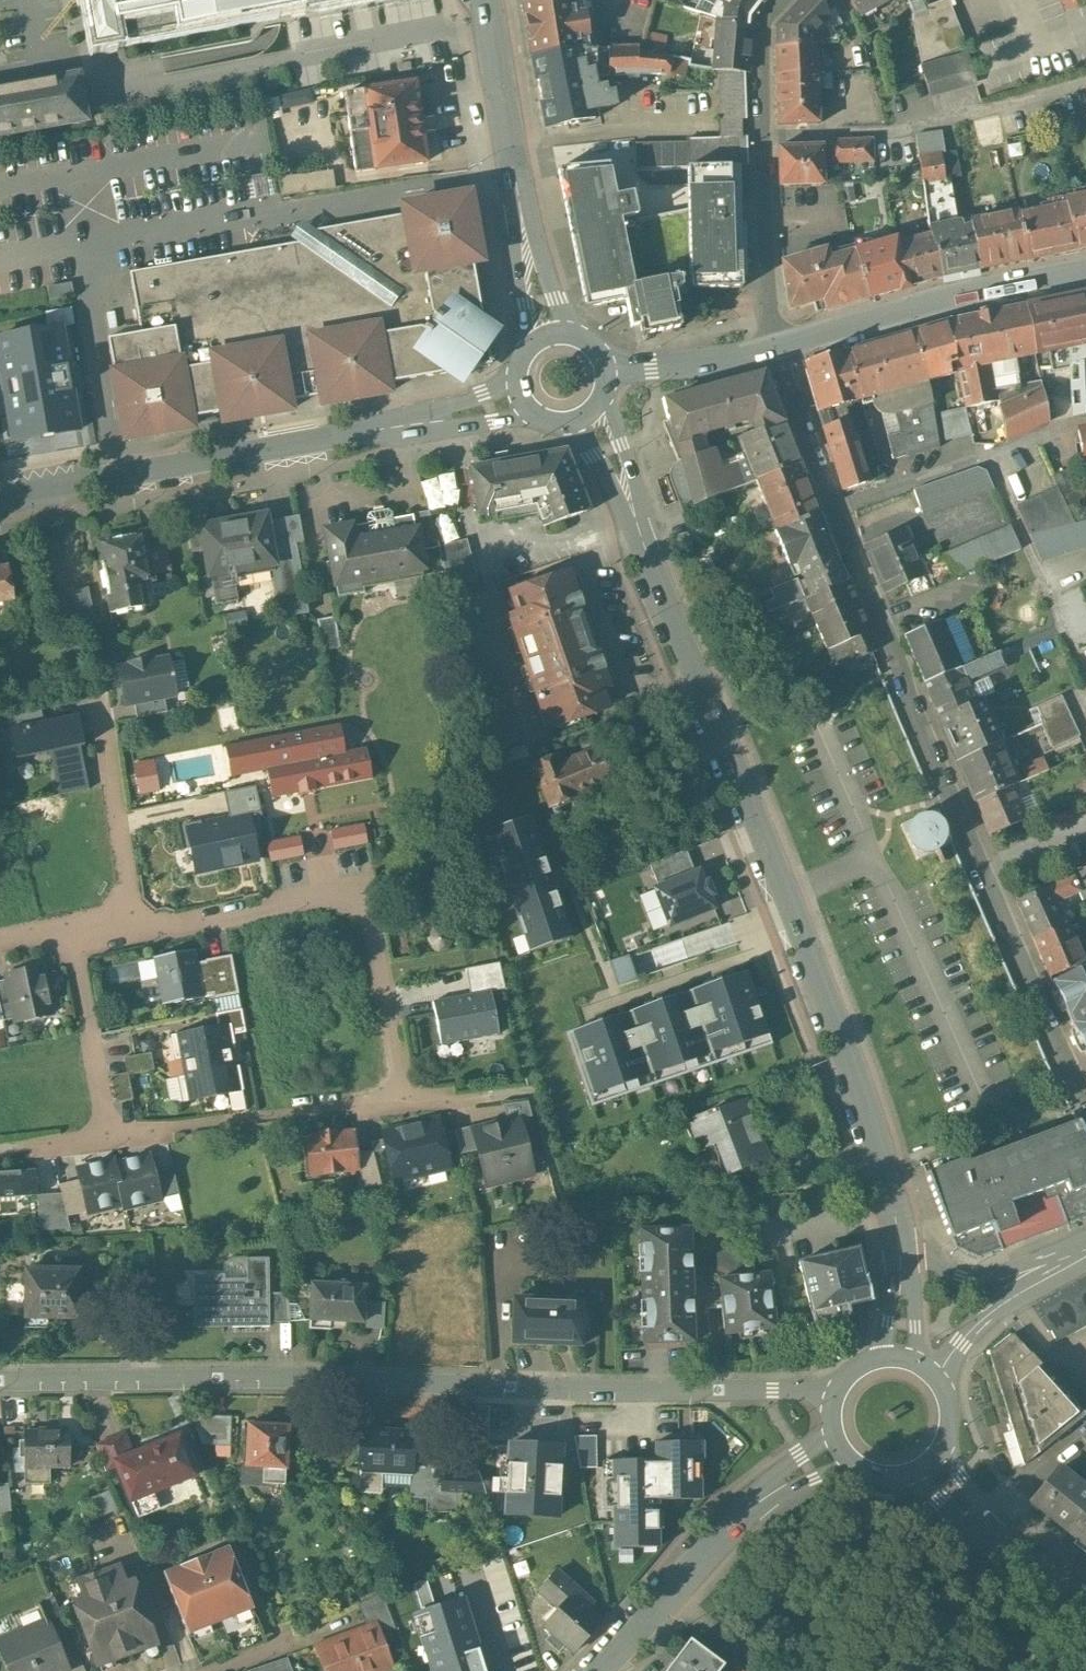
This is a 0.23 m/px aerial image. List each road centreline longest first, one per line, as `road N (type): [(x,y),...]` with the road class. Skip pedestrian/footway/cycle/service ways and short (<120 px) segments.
road 1 (secondary): [(585,411),(788,892),(889,1171),(896,1214)]
road 2 (residential): [(835,1395),(308,1379),(0,1381)]
road 3 (residential): [(774,344),(908,700),(1085,1101)]
road 4 (residential): [(132,916),(162,928),(360,886),(404,1103),(108,1138)]
road 5 (tertiary): [(0,494),(489,410),(524,394)]
road 6 (residential): [(774,344),(767,308),(760,52),(764,21),(779,0)]
road 7 (secondary): [(482,0),(550,334)]
road 8 (tertiary): [(842,1446),(729,1517),(601,1670)]
road 9 (residential): [(774,344),(1085,270)]
road 10 (residential): [(1085,1249),(960,1275),(923,1256),(896,1214)]
road 11 (secondary): [(926,1460),(988,1526),(1085,1605)]
road 12 (residential): [(108,1138),(70,929)]
road 13 (residential): [(132,916),(98,708)]
road 14 (residential): [(1085,1249),(977,1324),(935,1377)]
road 15 (residential): [(605,370),(774,344)]
road 16 (secondary): [(896,1214),(897,1356)]

